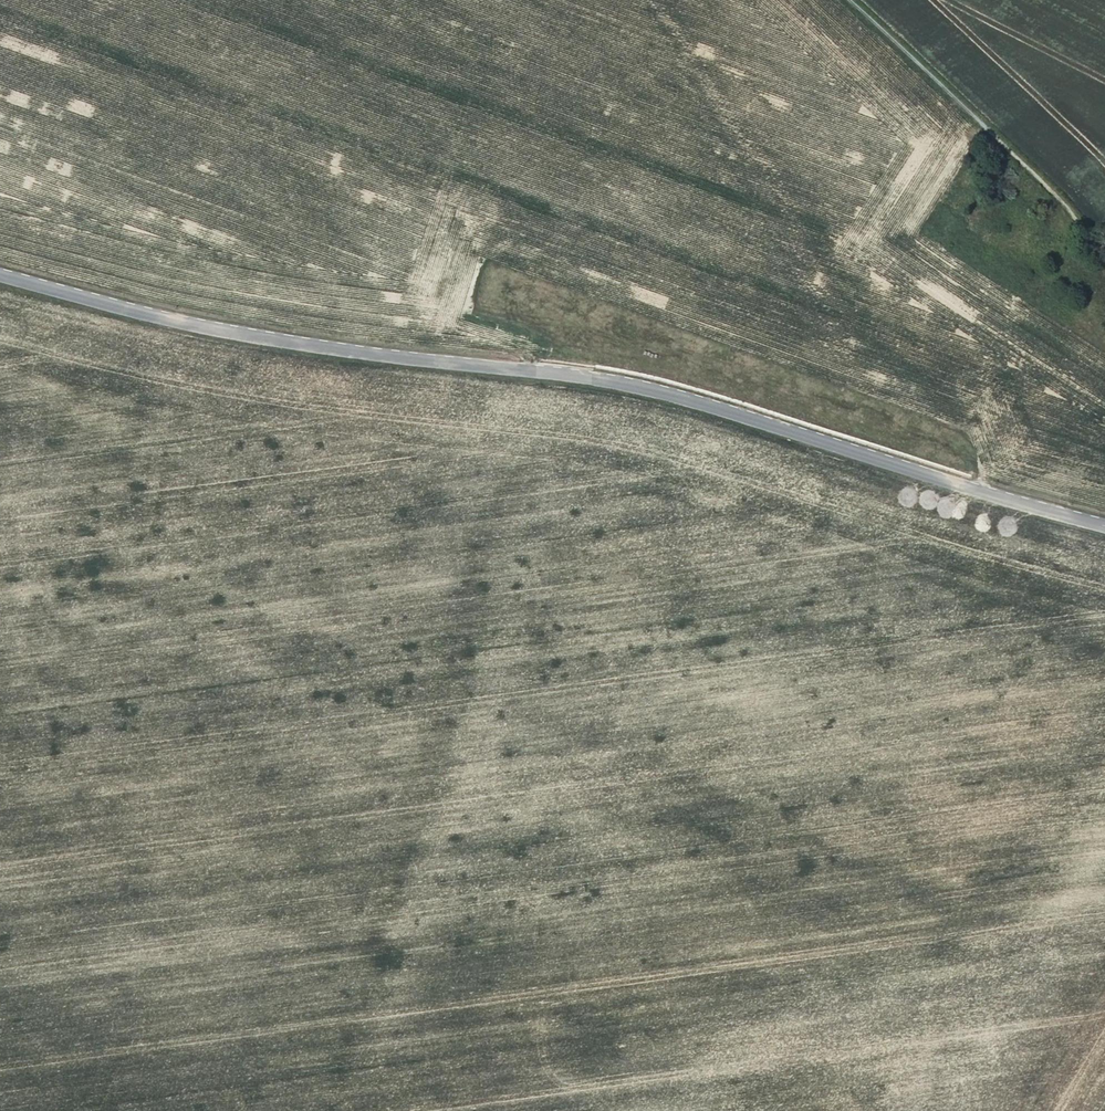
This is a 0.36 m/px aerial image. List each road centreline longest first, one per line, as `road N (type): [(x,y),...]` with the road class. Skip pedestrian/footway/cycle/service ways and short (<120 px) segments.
road 1 (unclassified): [(1104,525),(628,383),(270,339),(0,275)]

